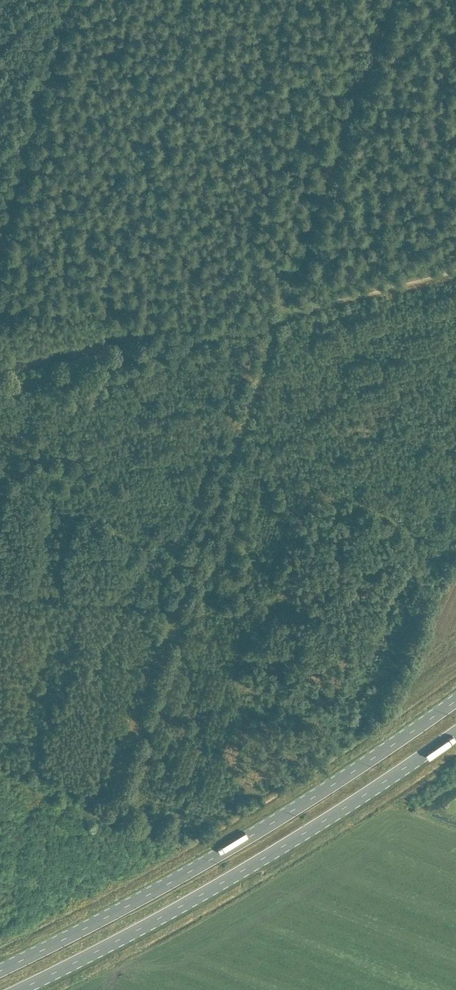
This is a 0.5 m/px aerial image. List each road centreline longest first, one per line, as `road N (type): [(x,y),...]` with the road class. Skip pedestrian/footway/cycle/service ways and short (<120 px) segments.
road 1 (primary): [(455,703),(247,840),(0,973)]
road 2 (primary): [(22,989),(263,862),(455,734)]

